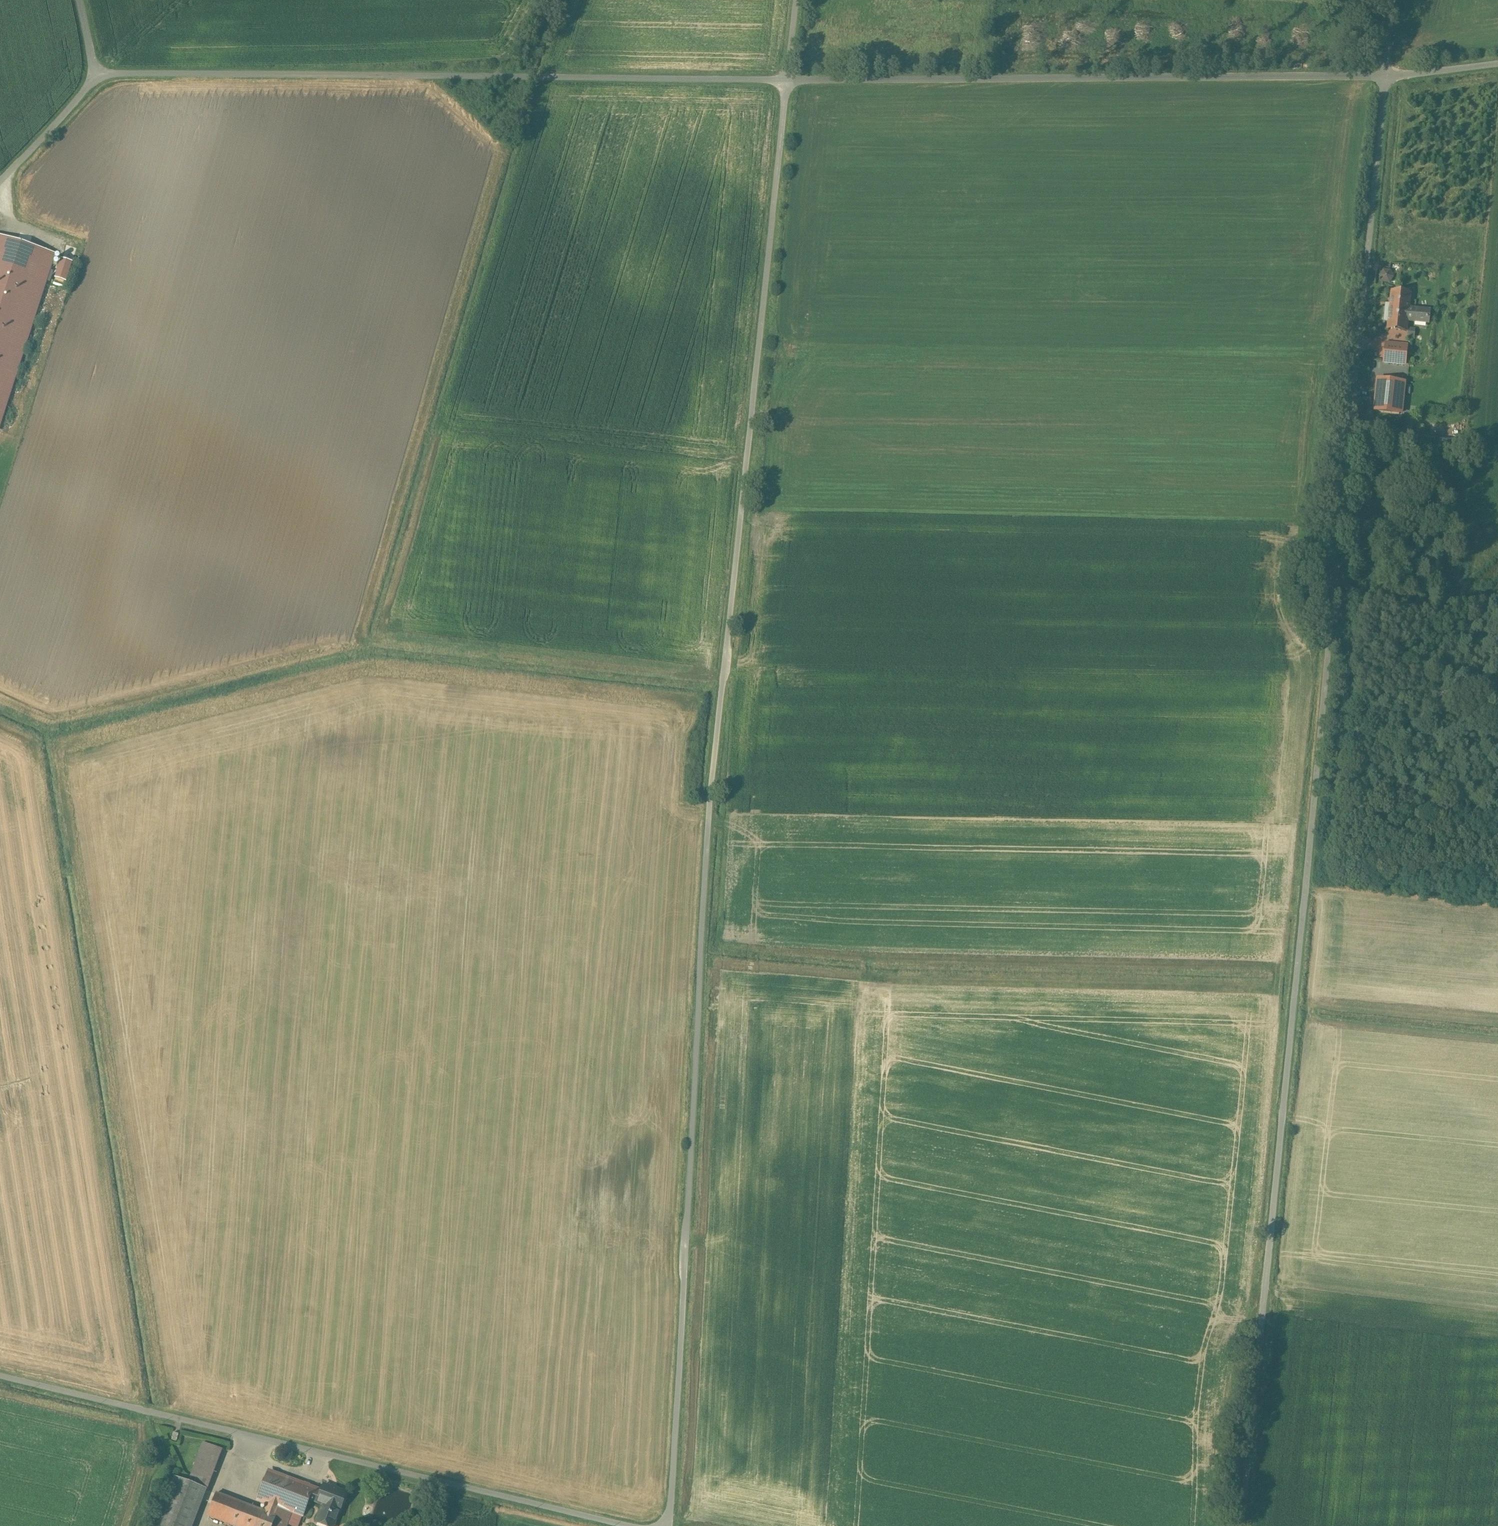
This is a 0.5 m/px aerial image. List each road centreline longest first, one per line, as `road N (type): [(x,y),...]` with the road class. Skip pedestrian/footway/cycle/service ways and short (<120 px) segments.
road 1 (unclassified): [(1242,1525),(1386,76)]
road 2 (unclassified): [(669,1525),(714,775),(787,80)]
road 3 (unclassified): [(94,73),(787,80)]
road 4 (unclassified): [(0,1376),(631,1525)]
road 5 (unclassified): [(1386,76),(787,80)]
road 6 (unclassified): [(0,181),(94,73)]

